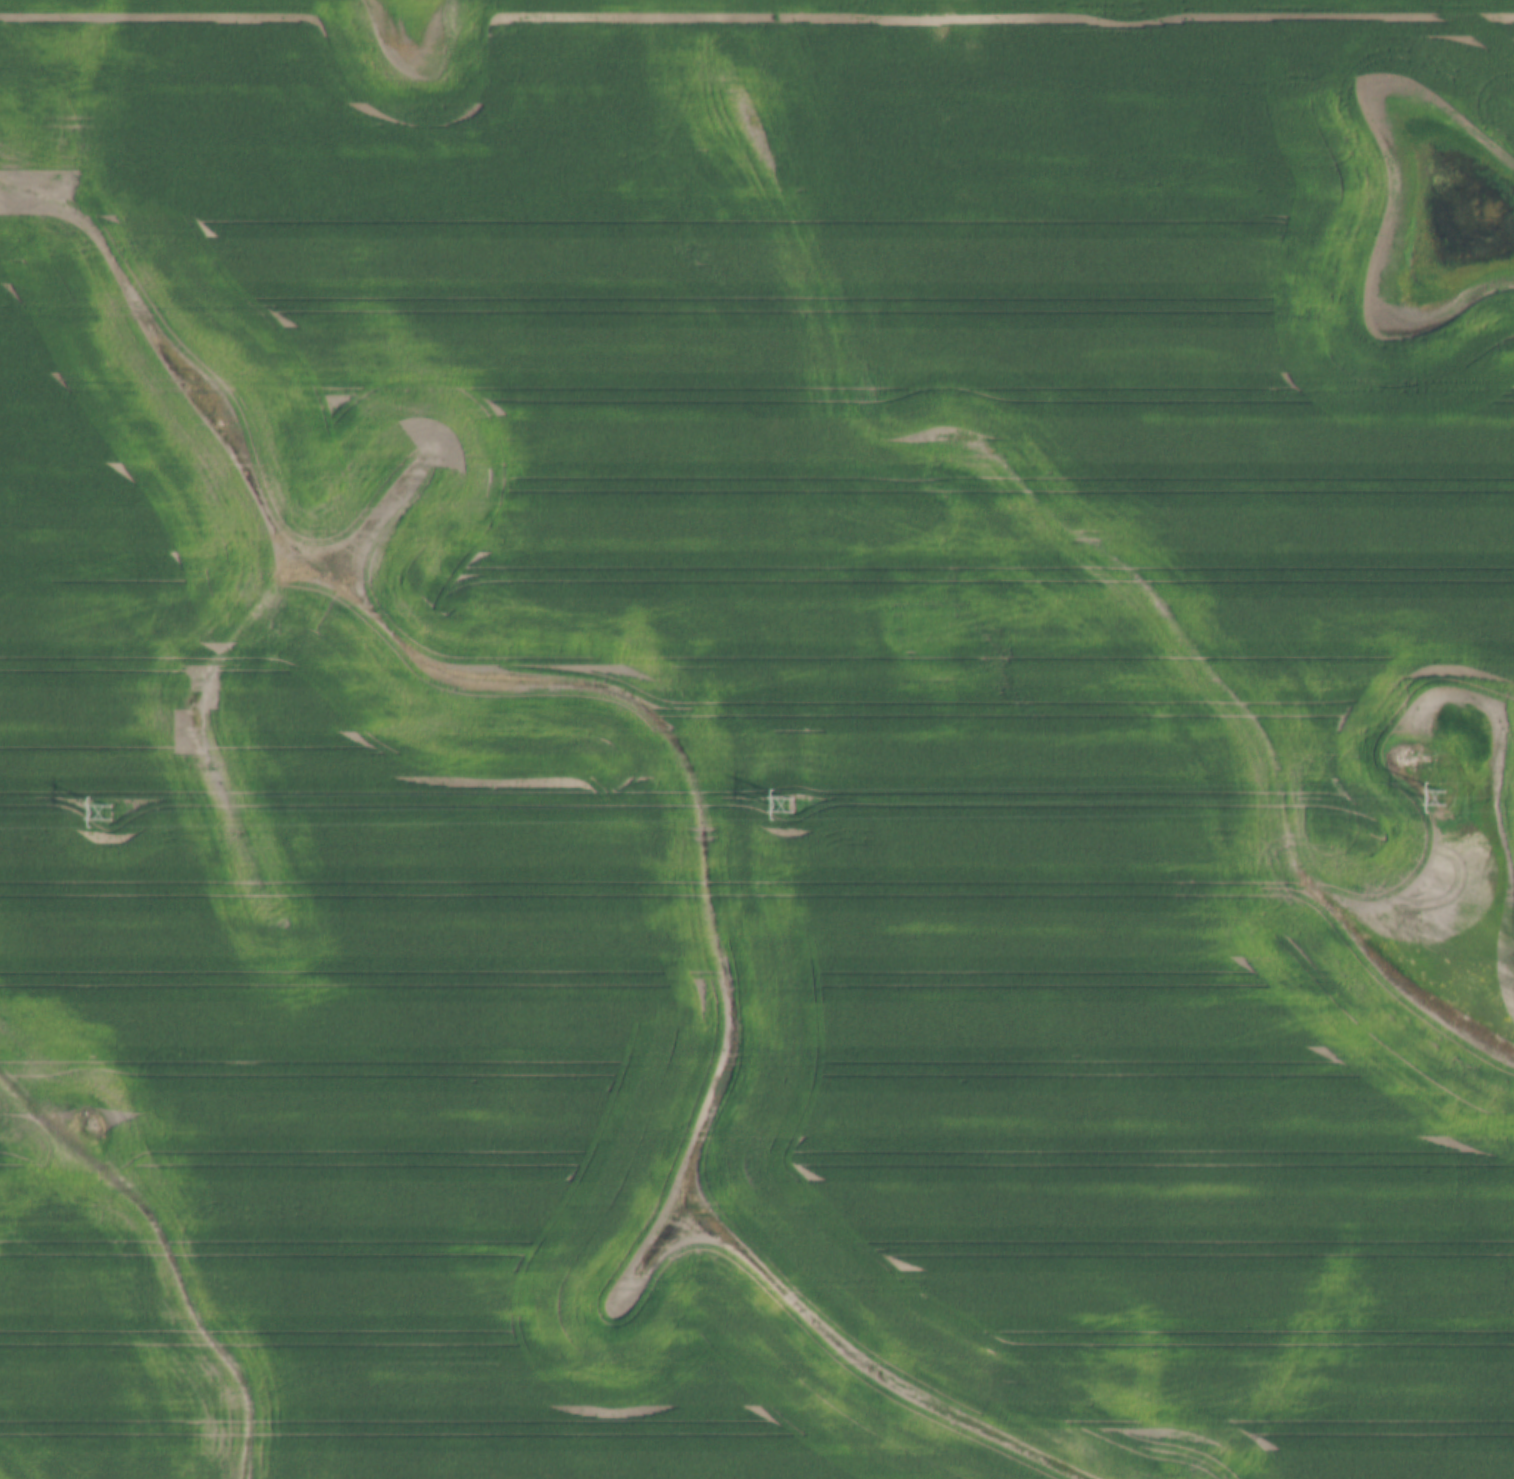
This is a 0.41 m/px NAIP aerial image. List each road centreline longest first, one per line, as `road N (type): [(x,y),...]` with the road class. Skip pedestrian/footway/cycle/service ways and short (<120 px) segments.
road 1 (track): [(874,1478),(872,0)]

